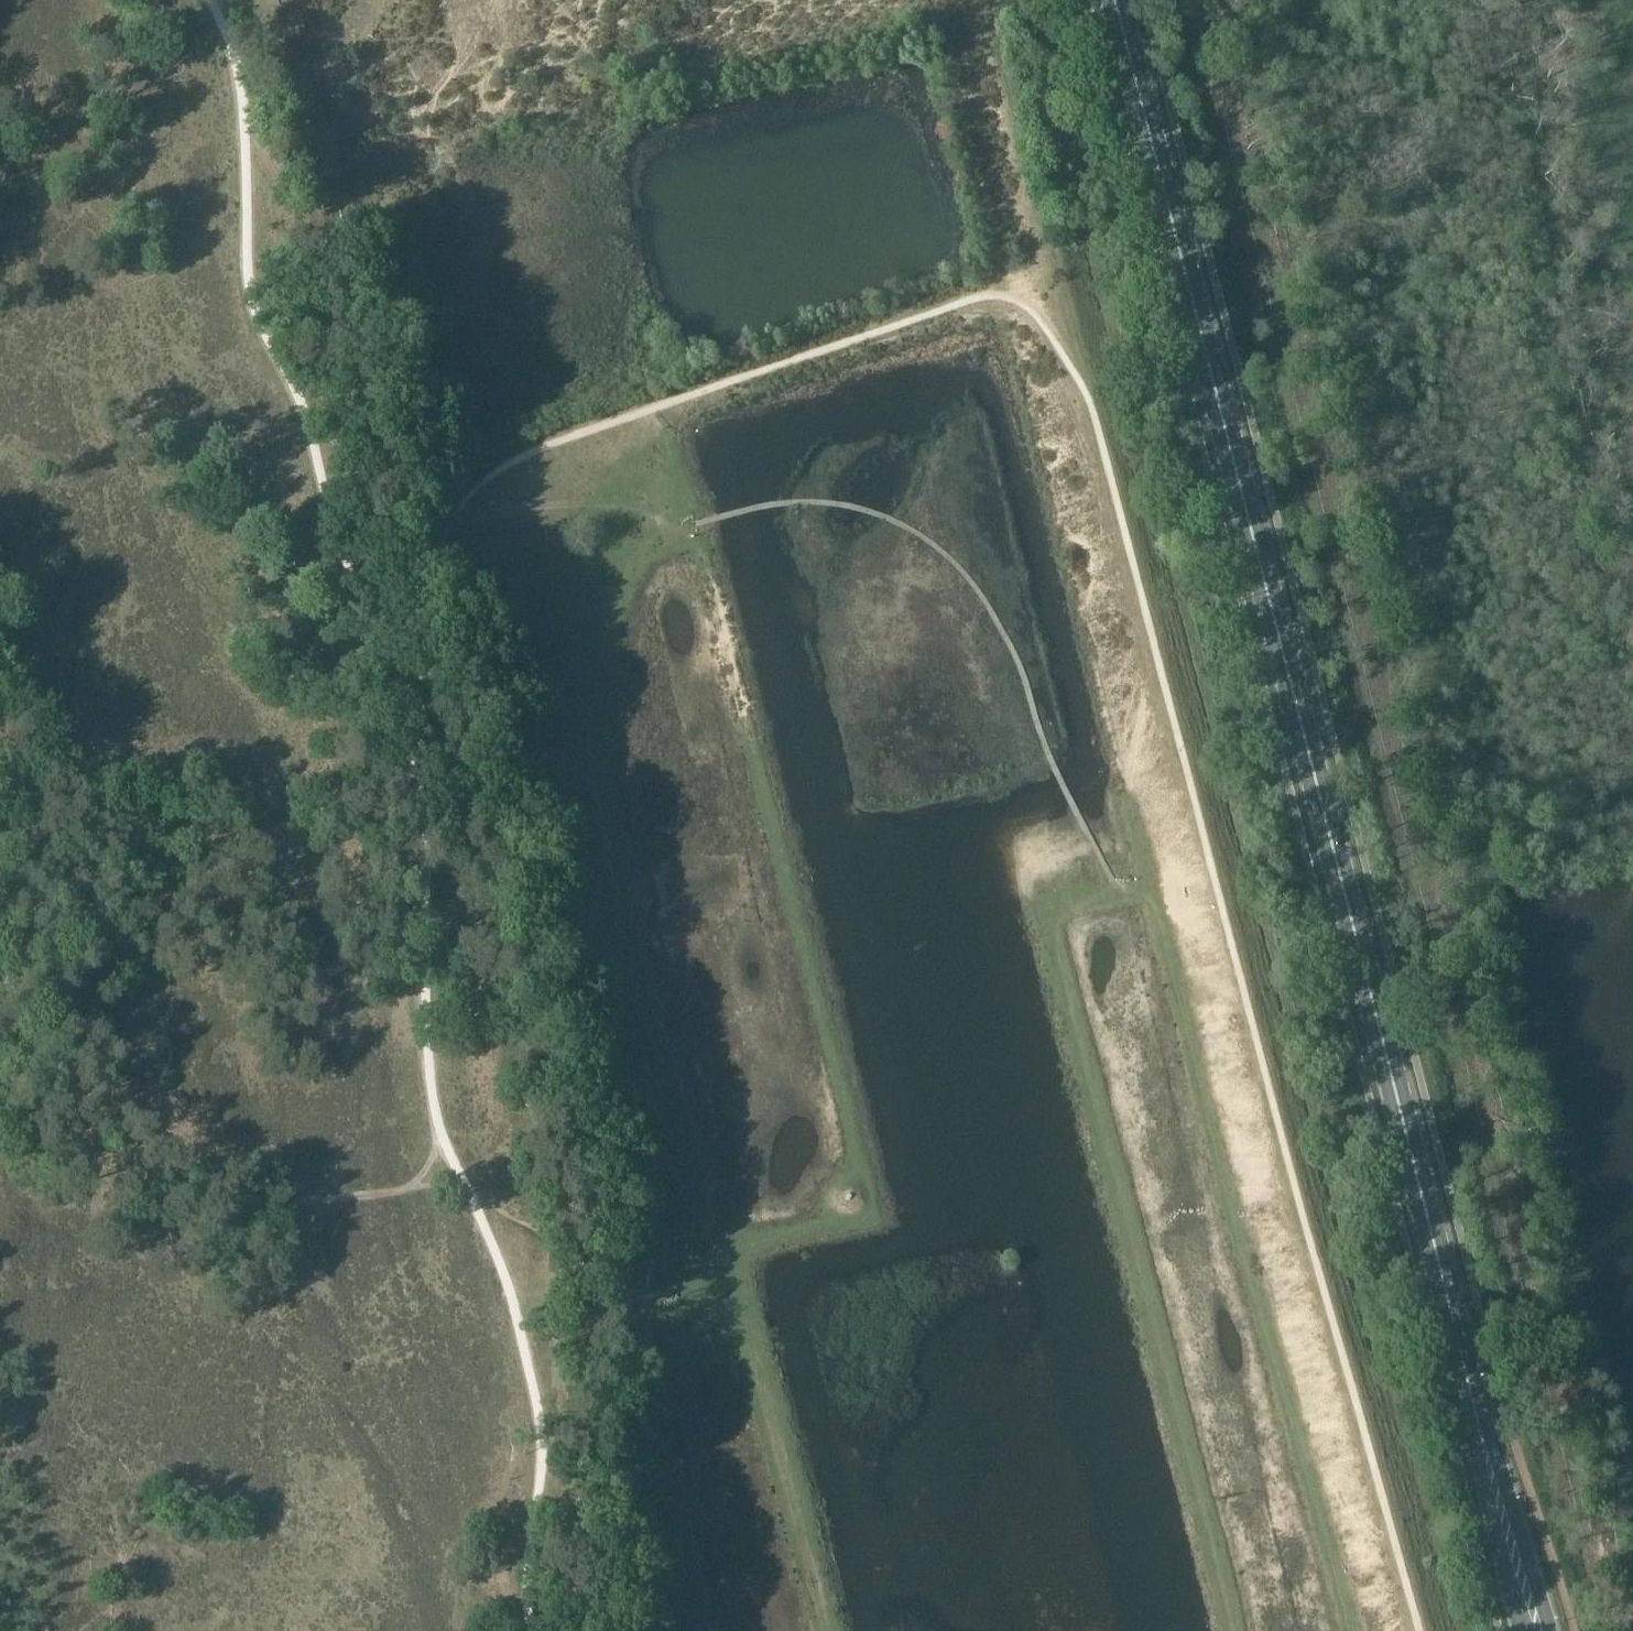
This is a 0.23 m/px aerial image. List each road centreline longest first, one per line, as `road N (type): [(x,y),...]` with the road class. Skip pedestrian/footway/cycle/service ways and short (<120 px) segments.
road 1 (primary): [(1516,1572),(1117,0)]
road 2 (track): [(687,1288),(599,863),(619,568),(662,406)]
road 3 (track): [(775,1630),(687,1288)]

